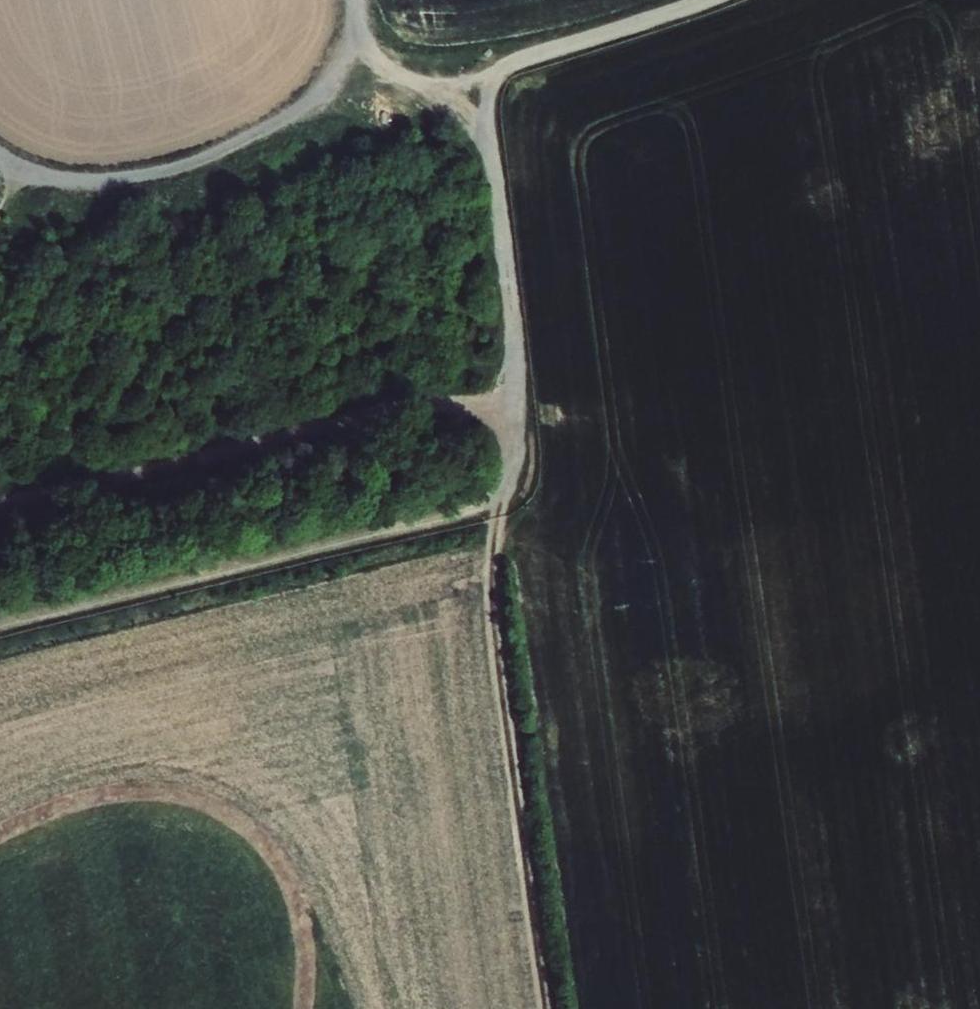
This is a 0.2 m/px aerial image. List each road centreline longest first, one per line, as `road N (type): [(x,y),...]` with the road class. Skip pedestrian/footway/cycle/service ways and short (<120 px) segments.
road 1 (track): [(513,474),(489,578),(549,1008)]

